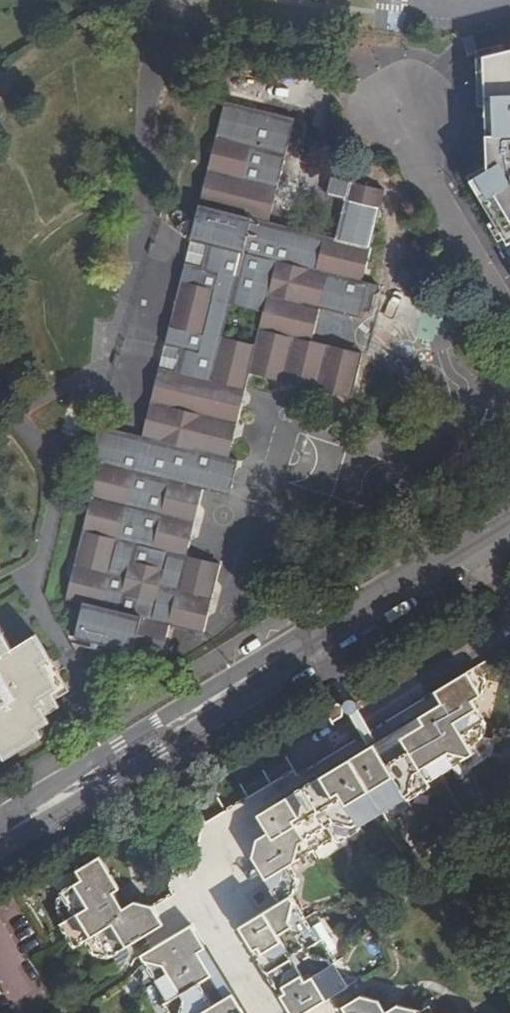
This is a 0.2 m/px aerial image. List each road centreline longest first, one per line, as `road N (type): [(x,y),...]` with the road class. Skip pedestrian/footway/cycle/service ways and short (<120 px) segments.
road 1 (residential): [(0,833),(481,542)]
road 2 (residential): [(393,110),(509,307)]

